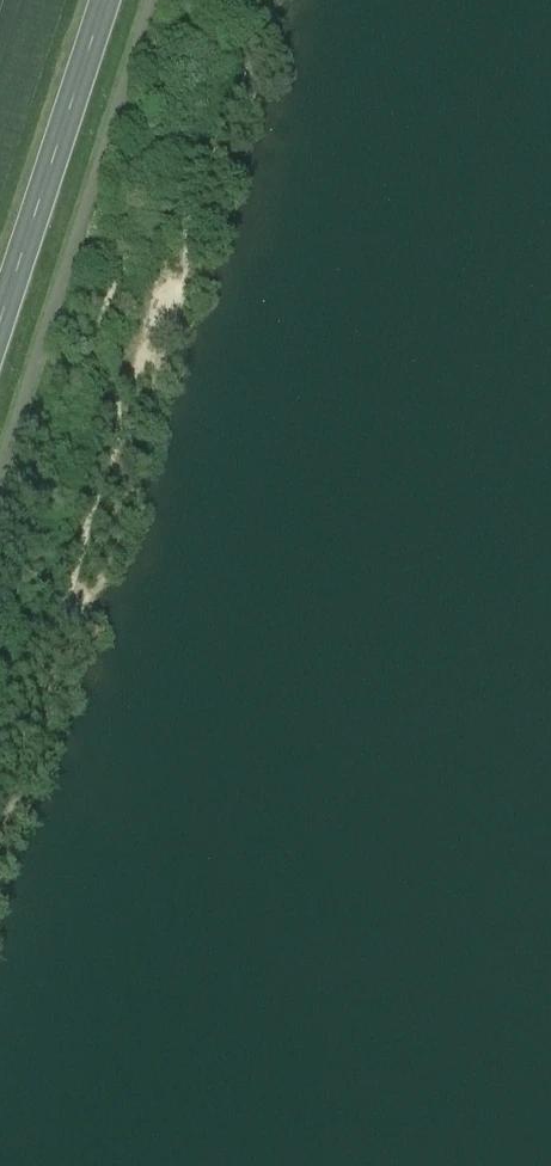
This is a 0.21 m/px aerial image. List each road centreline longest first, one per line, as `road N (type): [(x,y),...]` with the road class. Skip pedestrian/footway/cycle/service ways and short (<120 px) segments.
road 1 (secondary): [(0,319),(105,0)]

